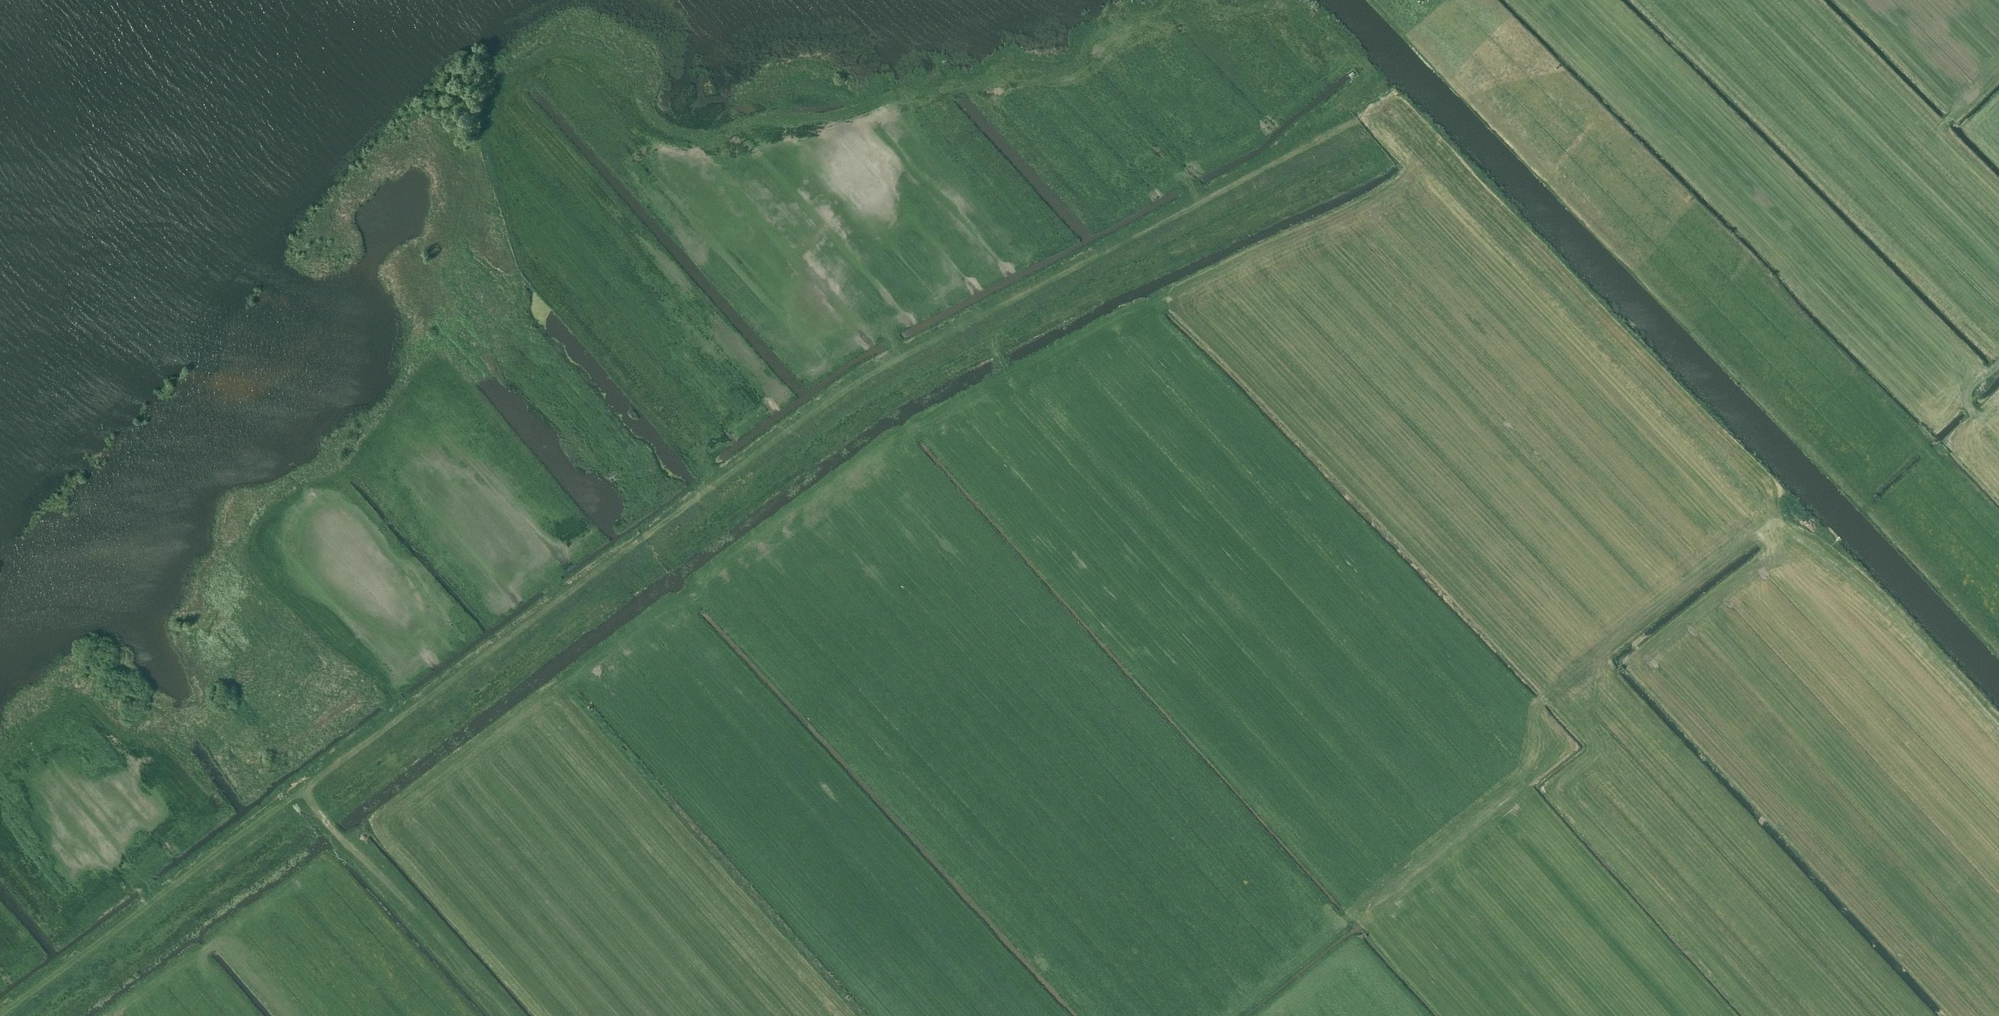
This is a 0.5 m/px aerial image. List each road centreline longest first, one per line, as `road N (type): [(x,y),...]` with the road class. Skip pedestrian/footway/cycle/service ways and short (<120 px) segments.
road 1 (track): [(505,1015),(306,800),(311,785),(869,376),(1376,118),(1775,521)]
road 2 (track): [(1998,724),(1907,625),(1775,521)]
road 3 (track): [(1227,1015),(1434,849)]

